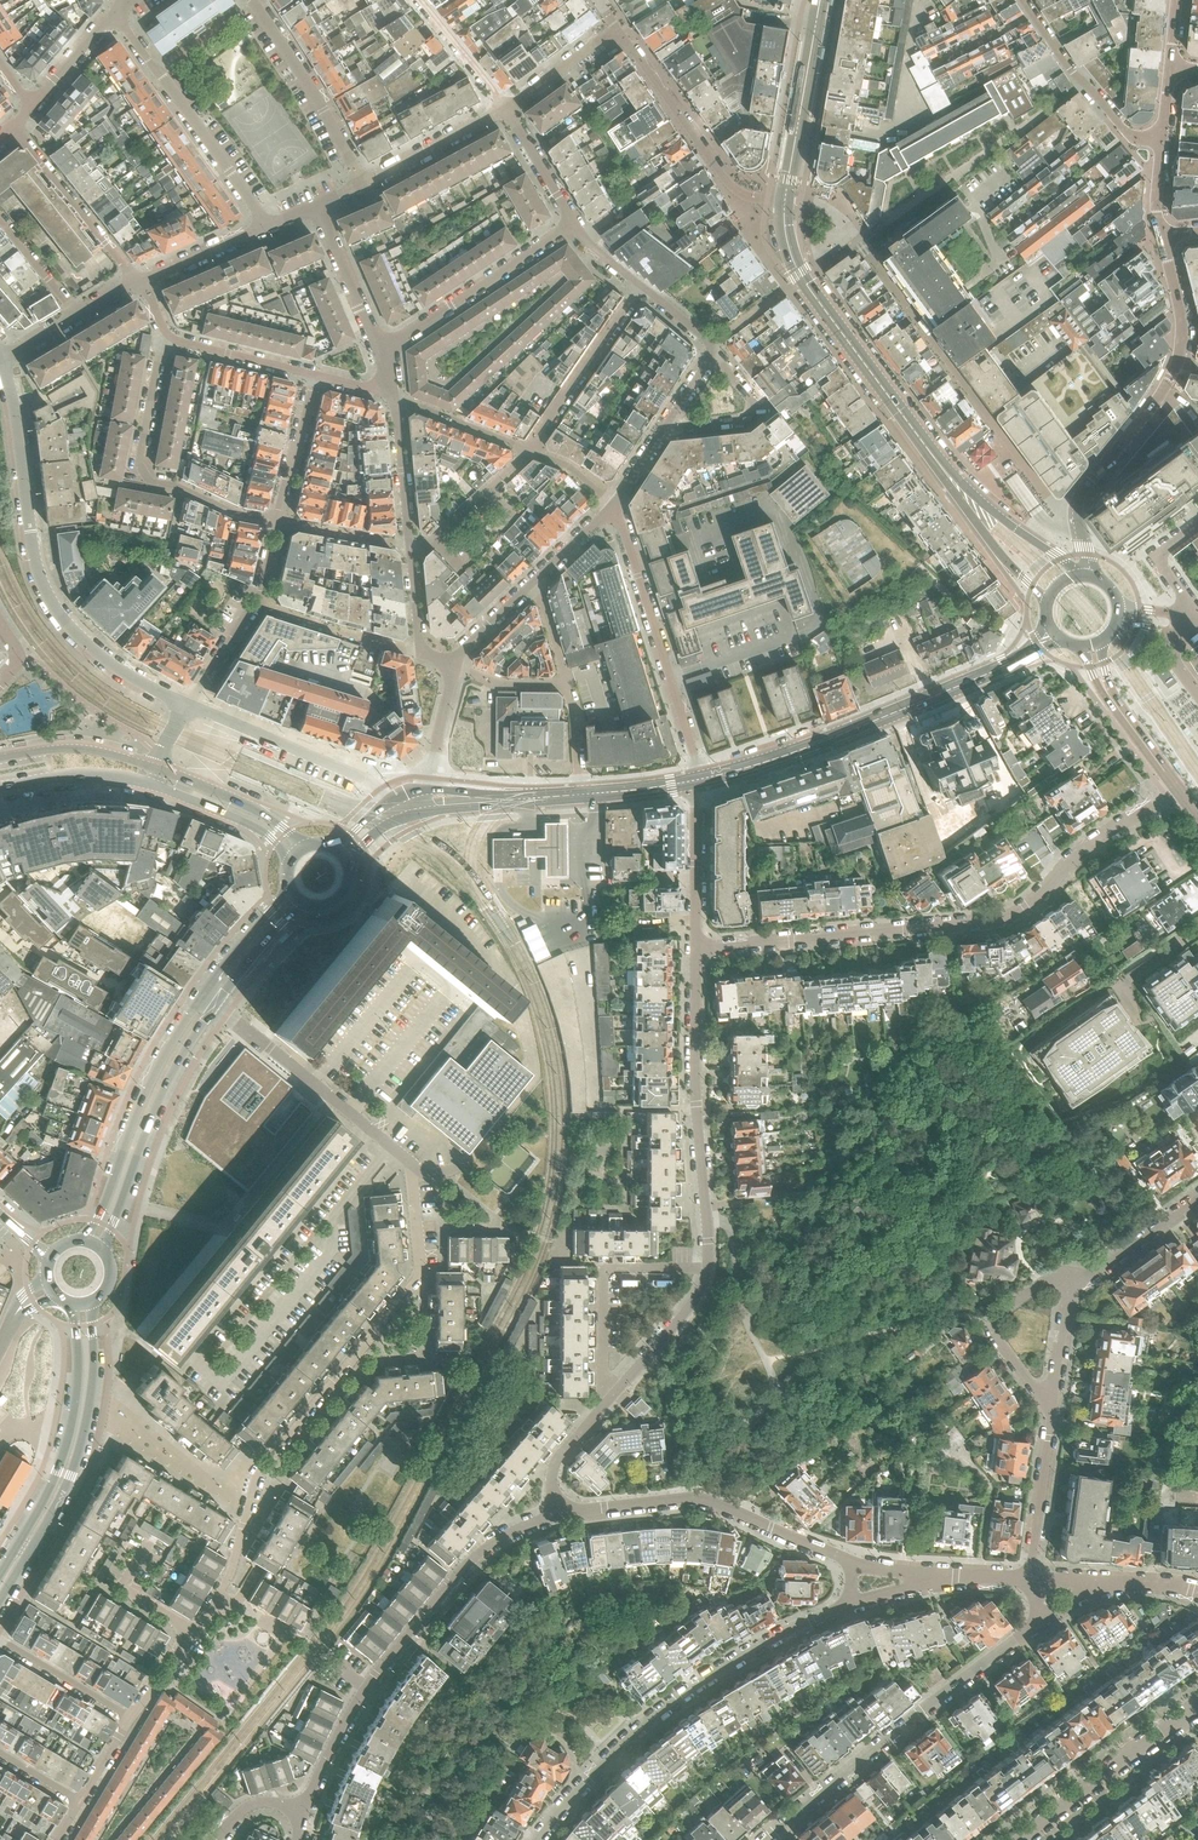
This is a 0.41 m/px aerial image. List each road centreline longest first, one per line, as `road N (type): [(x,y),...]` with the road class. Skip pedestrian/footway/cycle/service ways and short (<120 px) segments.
road 1 (residential): [(195,1631),(233,1565),(267,1464),(416,1283),(422,1263),(413,1166),(216,1006)]
road 2 (residential): [(560,1512),(552,1487),(561,1455),(694,1302),(709,1270),(695,950)]
road 3 (residential): [(695,950),(1010,919),(1069,863),(1179,786)]
road 4 (residential): [(189,706),(90,648),(41,582),(0,361)]
road 5 (residential): [(302,1815),(365,1691),(466,1565),(560,1512)]
road 6 (residential): [(537,1839),(641,1725),(770,1641),(852,1602)]
road 7 (residential): [(785,203),(730,184),(619,29),(508,107)]
road 8 (residential): [(1041,1621),(768,1839)]
road 9 (residential): [(1077,515),(1051,495),(868,255)]
road 10 (secondary): [(0,1604),(72,1476),(94,1372),(89,1303)]
road 11 (secondary): [(700,780),(998,671)]
road 12 (secondary): [(942,467),(802,277),(789,247),(785,203)]
road 13 (residential): [(852,1562),(693,1498),(560,1512)]
road 14 (secondary): [(71,1303),(78,1371),(67,1436),(49,1492),(0,1573)]
road 15 (residential): [(166,335),(141,473),(236,514),(278,521)]
road 16 (residential): [(609,511),(626,531),(700,780)]
road 17 (secondary): [(202,995),(156,1072),(85,1241)]
road 18 (secondary): [(103,1251),(154,1112),(216,1006)]
road 19 (residential): [(116,13),(267,226)]
road 20 (residential): [(574,226),(383,351)]
road 21 (residential): [(1020,1839),(1197,1708)]
road 22 (residential): [(363,184),(253,0)]
road 23 (residential): [(1022,0),(1126,132),(1167,140)]
road 24 (secondary): [(785,203),(821,0)]
road 25 (residential): [(1054,1397),(1036,1392),(990,1326),(1054,1276),(1075,1285)]
road 26 (residential): [(11,128),(140,282)]
road 27 (residential): [(531,450),(642,286)]
road 28 (residential): [(1077,515),(1081,497),(1182,365)]
road 29 (residential): [(1031,1578),(1054,1397)]
road 30 (residential): [(667,424),(745,422),(763,405),(711,346)]
road 31 (secondary): [(1083,574),(942,467)]
road 32 (residential): [(424,647),(394,648),(256,604)]
road 33 (secondary): [(942,467),(1000,556),(1048,604)]
road 34 (residential): [(695,950),(700,780)]
road 35 (residential): [(305,845),(254,809),(159,769)]
road 36 (residential): [(508,107),(363,184)]
road 37 (residential): [(159,769),(83,750),(0,759)]
road 38 (residential): [(316,207),(383,351)]
road 39 (residential): [(152,785),(255,828),(290,859)]
road 40 (residential): [(531,450),(431,539),(410,544)]
road 41 (residential): [(0,790),(96,776),(152,785)]
road 42 (residential): [(313,374),(166,335)]
road 43 (residential): [(278,521),(313,374)]
road 44 (residential): [(128,1720),(0,1642)]
road 45 (residential): [(1075,1285),(1197,1198)]
road 46 (residential): [(395,397),(410,544)]
road 47 (residential): [(395,397),(531,450)]
road 48 (residential): [(140,282),(267,226)]
road 49 (residential): [(422,0),(508,107)]
road 50 (secondary): [(289,889),(202,995)]
road 51 (residential): [(574,226),(508,107)]
road 52 (residential): [(1182,365),(1189,324),(1164,234)]
road 53 (secondary): [(216,1006),(303,904)]
road 54 (residential): [(410,544),(278,521)]
road 55 (residential): [(195,1631),(125,1587),(151,1543)]
road 56 (residential): [(429,788),(453,665)]
road 57 (residential): [(34,107),(116,13)]
road 58 (secondary): [(577,794),(700,780)]
road 59 (residential): [(77,315),(0,220)]
road 60 (residential): [(189,706),(256,604)]
road 61 (residential): [(1185,615),(1183,593),(1157,555),(1197,523)]

